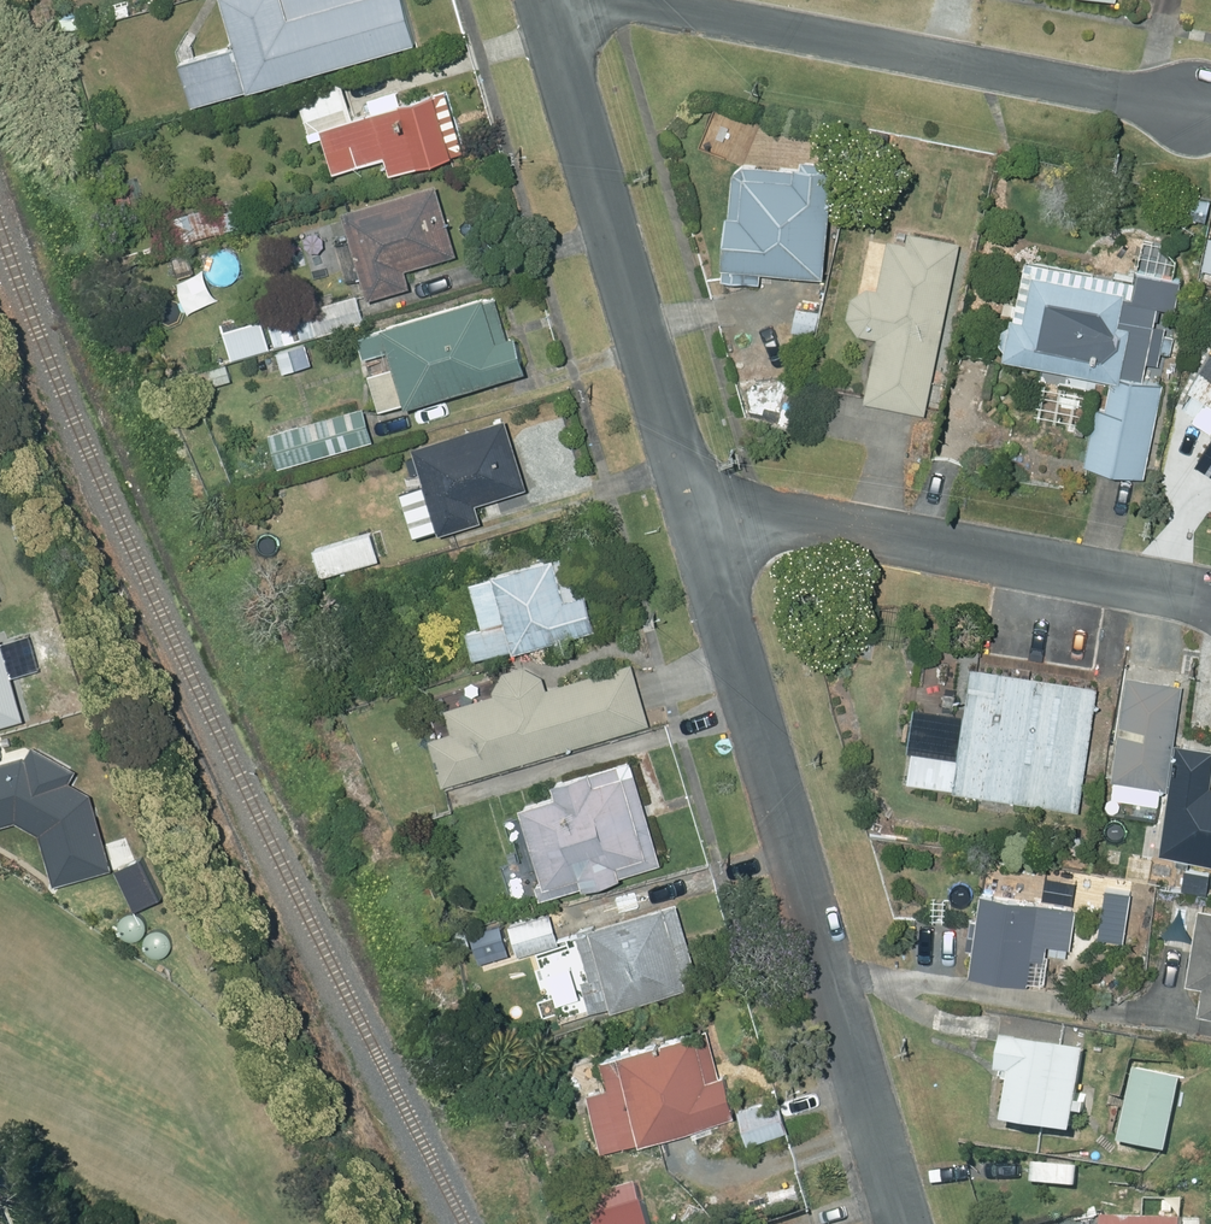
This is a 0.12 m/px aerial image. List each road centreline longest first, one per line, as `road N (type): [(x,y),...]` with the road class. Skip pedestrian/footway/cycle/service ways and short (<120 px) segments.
road 1 (residential): [(702,507),(906,1223)]
road 2 (residential): [(600,0),(1197,104)]
road 3 (residential): [(542,0),(702,507)]
road 4 (residential): [(702,507),(1210,603)]

